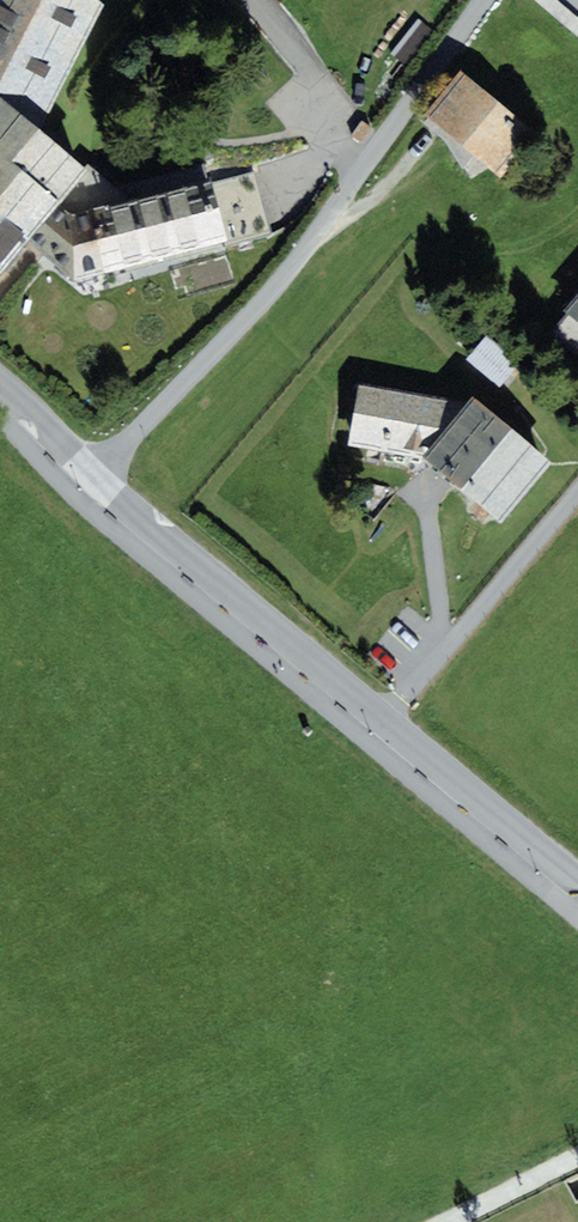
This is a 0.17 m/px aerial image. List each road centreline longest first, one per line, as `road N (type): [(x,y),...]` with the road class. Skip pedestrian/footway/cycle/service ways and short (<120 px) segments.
road 1 (residential): [(92,477),(577,884)]
road 2 (residential): [(92,477),(285,277),(488,0)]
road 3 (track): [(577,1158),(451,1221)]
road 4 (residential): [(0,389),(92,477)]

